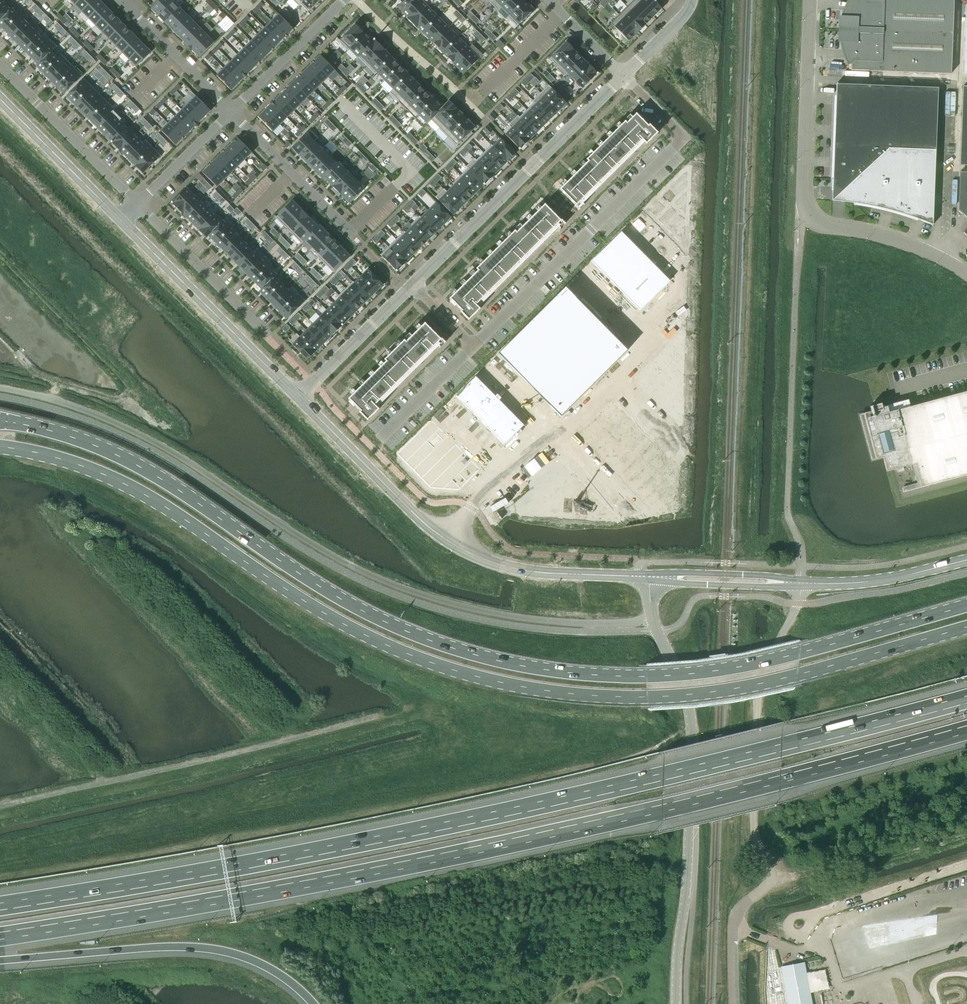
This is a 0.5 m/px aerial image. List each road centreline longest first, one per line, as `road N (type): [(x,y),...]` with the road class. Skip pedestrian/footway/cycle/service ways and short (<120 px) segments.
road 1 (primary): [(966,605),(714,671),(617,676),(525,666),(388,623),(141,467),(75,438),(0,420)]
road 2 (primary): [(0,446),(125,484),(387,645),(522,686),(616,696),(716,691),(966,627)]
road 3 (motorway): [(966,696),(444,822),(0,903)]
road 4 (motorway): [(0,939),(449,859),(966,733)]
road 5 (tertiary): [(301,394),(623,75)]
road 6 (unclassified): [(676,1003),(692,733),(644,576)]
road 7 (unclassified): [(966,275),(880,234),(822,225),(801,202),(811,0)]
road 8 (motorway): [(0,960),(215,950),(264,965),(314,1003)]
road 9 (secondary): [(301,394),(122,216)]
road 10 (secondary): [(118,221),(296,398)]
road 11 (secondary): [(644,576),(522,569),(443,537)]
road 12 (residential): [(0,68),(135,204)]
road 13 (residential): [(135,204),(265,335)]
road 14 (secondary): [(786,582),(871,581),(966,560)]
road 15 (residential): [(232,111),(355,237)]
road 16 (secondary): [(443,537),(318,416)]
road 17 (secondary): [(122,216),(0,94)]
road 18 (secondary): [(0,103),(118,221)]
road 19 (residential): [(232,111),(344,0)]
road 20 (residential): [(122,0),(232,111)]
road 21 (residential): [(699,199),(696,279),(652,337)]
road 22 (residential): [(135,204),(232,111)]
road 23 (secondary): [(786,582),(662,577)]
road 24 (secondary): [(662,577),(786,582)]

